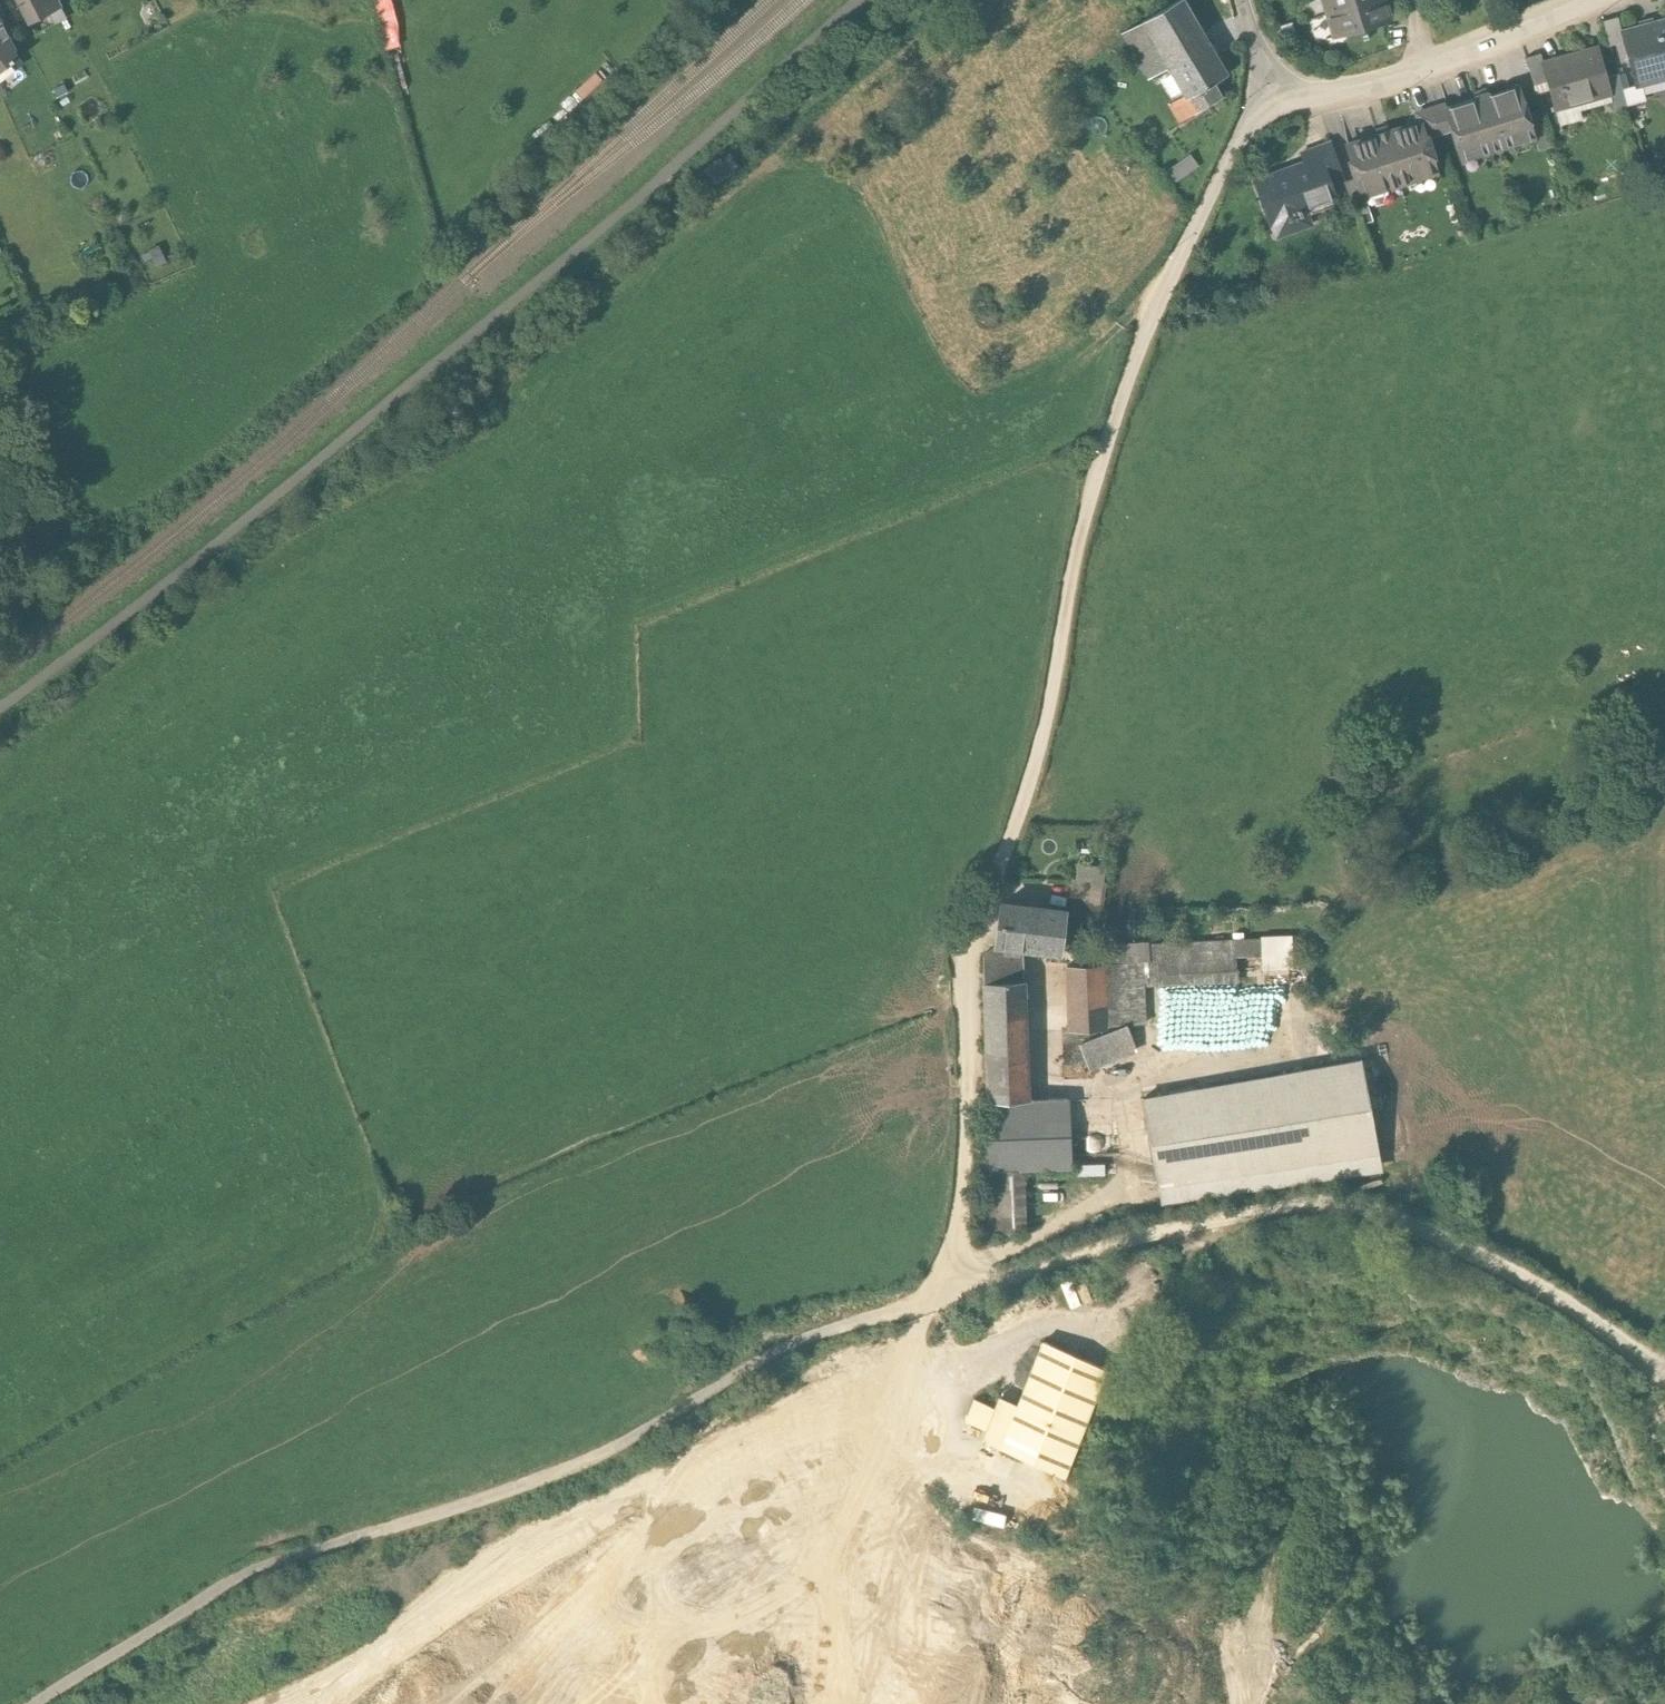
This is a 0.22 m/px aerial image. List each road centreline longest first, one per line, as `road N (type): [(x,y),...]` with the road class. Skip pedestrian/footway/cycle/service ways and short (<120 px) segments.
road 1 (unclassified): [(1417,70),(1579,0)]
road 2 (unclassified): [(1284,103),(1417,70)]

